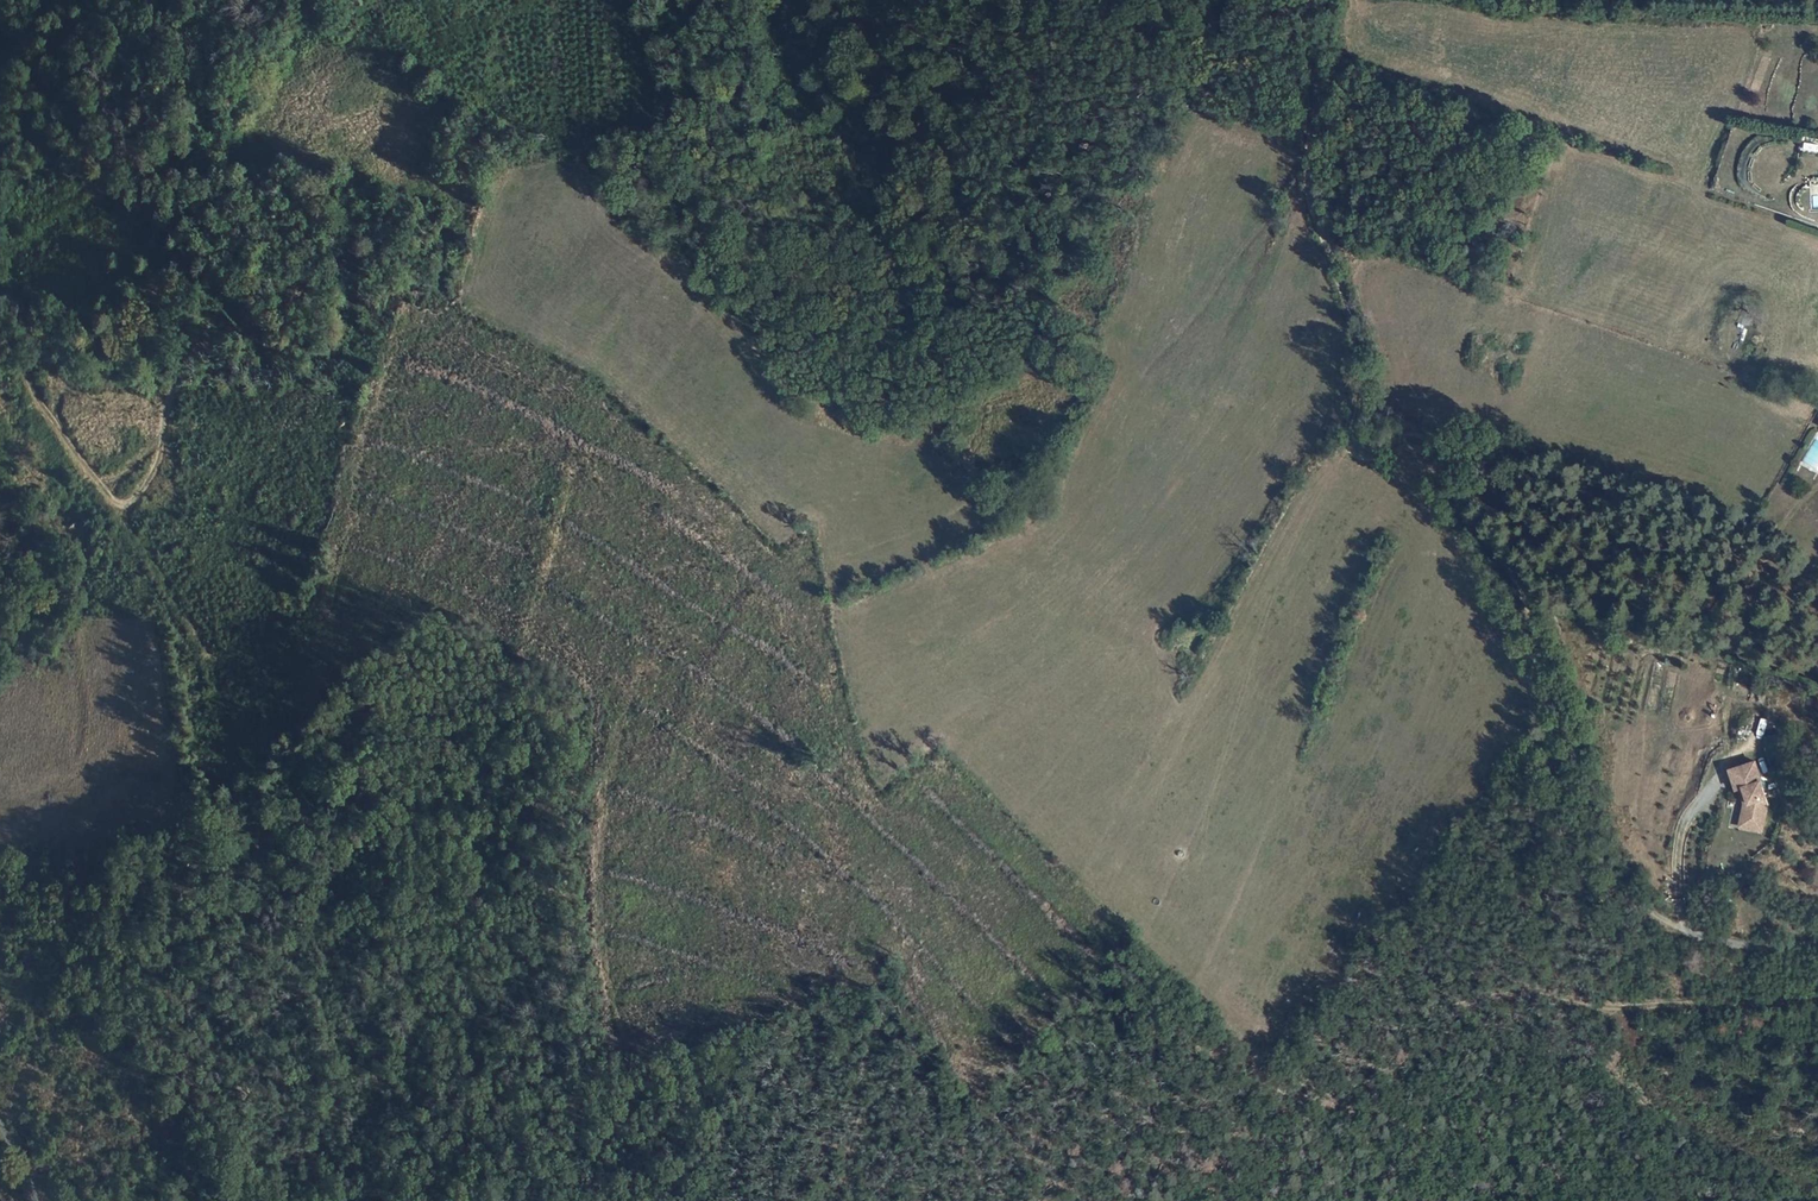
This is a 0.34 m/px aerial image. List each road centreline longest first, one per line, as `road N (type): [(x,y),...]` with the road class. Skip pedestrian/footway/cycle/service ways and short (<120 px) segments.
road 1 (track): [(1331,0),(1310,191),(1356,335),(1358,458),(1376,459),(1422,439),(1475,537),(1509,565),(1604,843),(1654,914)]
road 2 (track): [(1536,991),(1607,1008),(1817,996)]
road 3 (unclassified): [(1654,914),(1703,935),(1817,943)]
road 4 (track): [(592,1200),(614,1062)]

